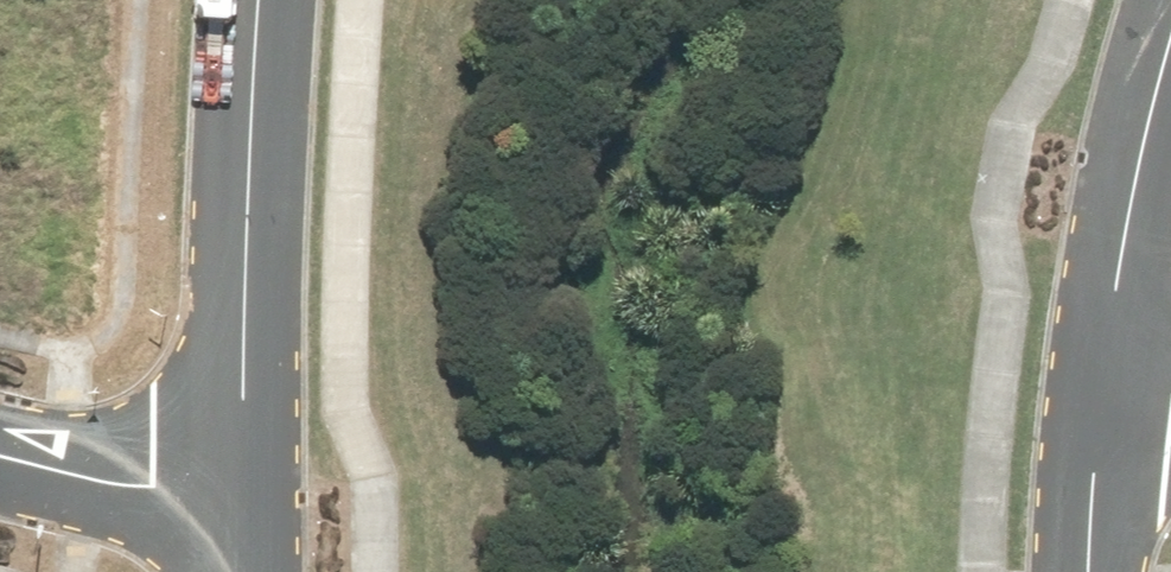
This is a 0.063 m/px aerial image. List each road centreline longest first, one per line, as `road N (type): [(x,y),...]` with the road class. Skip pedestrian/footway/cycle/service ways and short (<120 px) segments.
road 1 (residential): [(265,0),(233,507)]
road 2 (residential): [(1166,0),(1122,187),(1102,376)]
road 3 (residential): [(0,453),(233,507)]
road 4 (residential): [(1102,376),(1086,571)]

